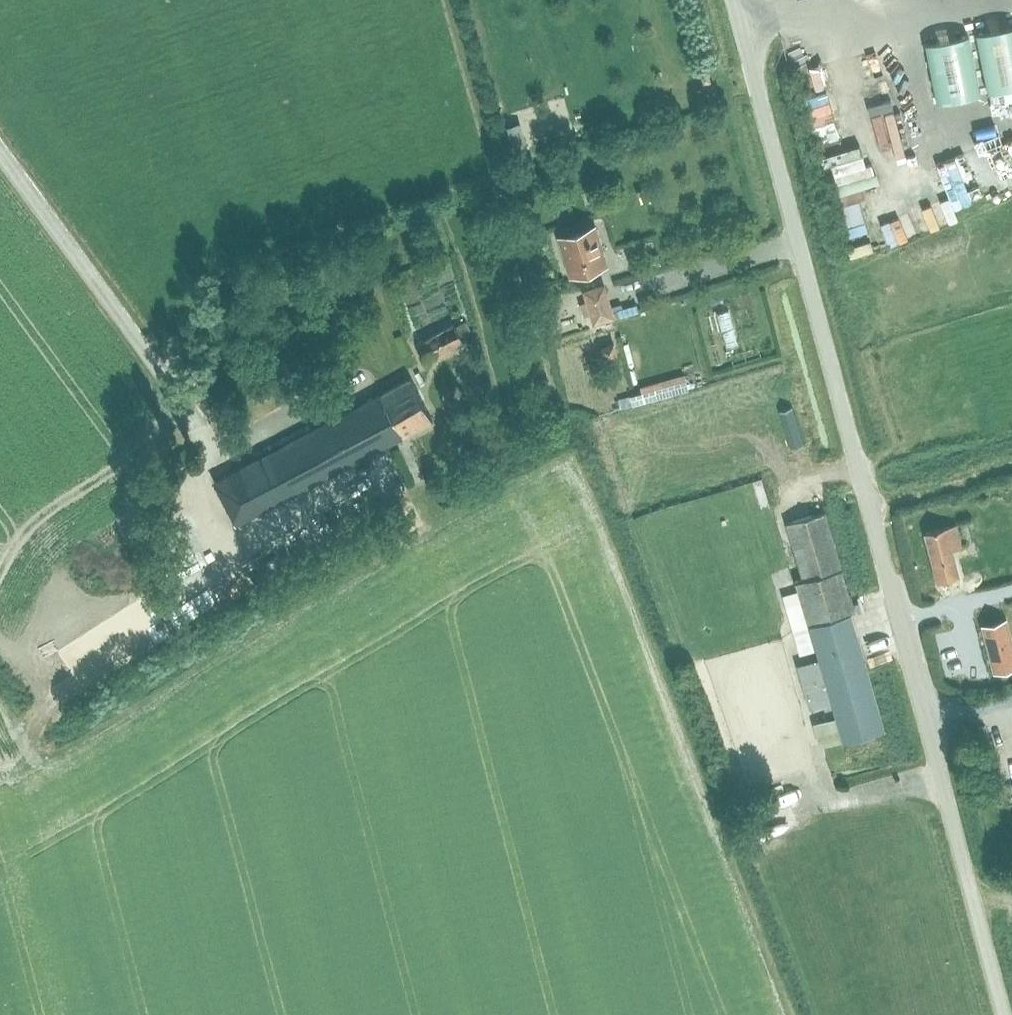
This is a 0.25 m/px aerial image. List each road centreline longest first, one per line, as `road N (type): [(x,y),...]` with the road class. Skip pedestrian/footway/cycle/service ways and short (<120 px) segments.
road 1 (unclassified): [(1006,1014),(737,0)]
road 2 (unclassified): [(197,418),(0,150)]

